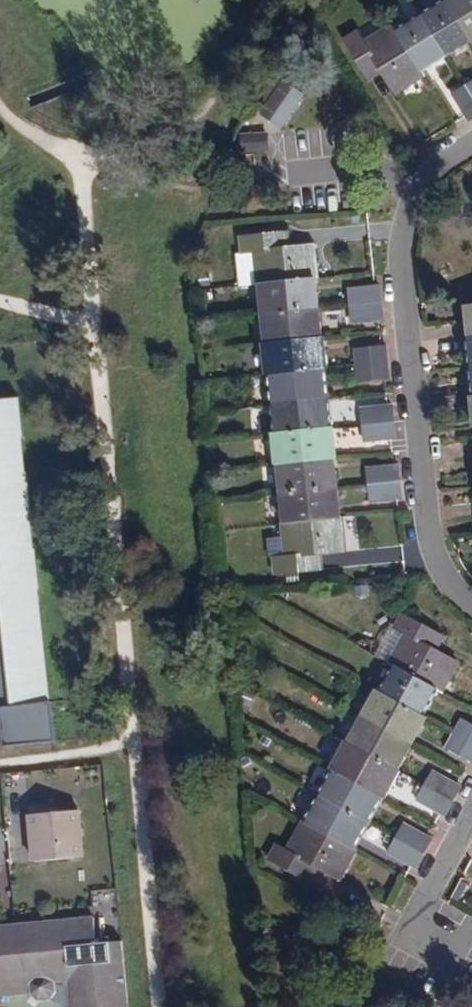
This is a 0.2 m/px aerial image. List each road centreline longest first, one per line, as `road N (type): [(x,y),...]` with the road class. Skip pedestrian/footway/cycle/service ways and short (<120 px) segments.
road 1 (residential): [(471,148),(421,178),(402,245),(434,554),(471,602)]
road 2 (residential): [(447,975),(415,920),(471,822)]

